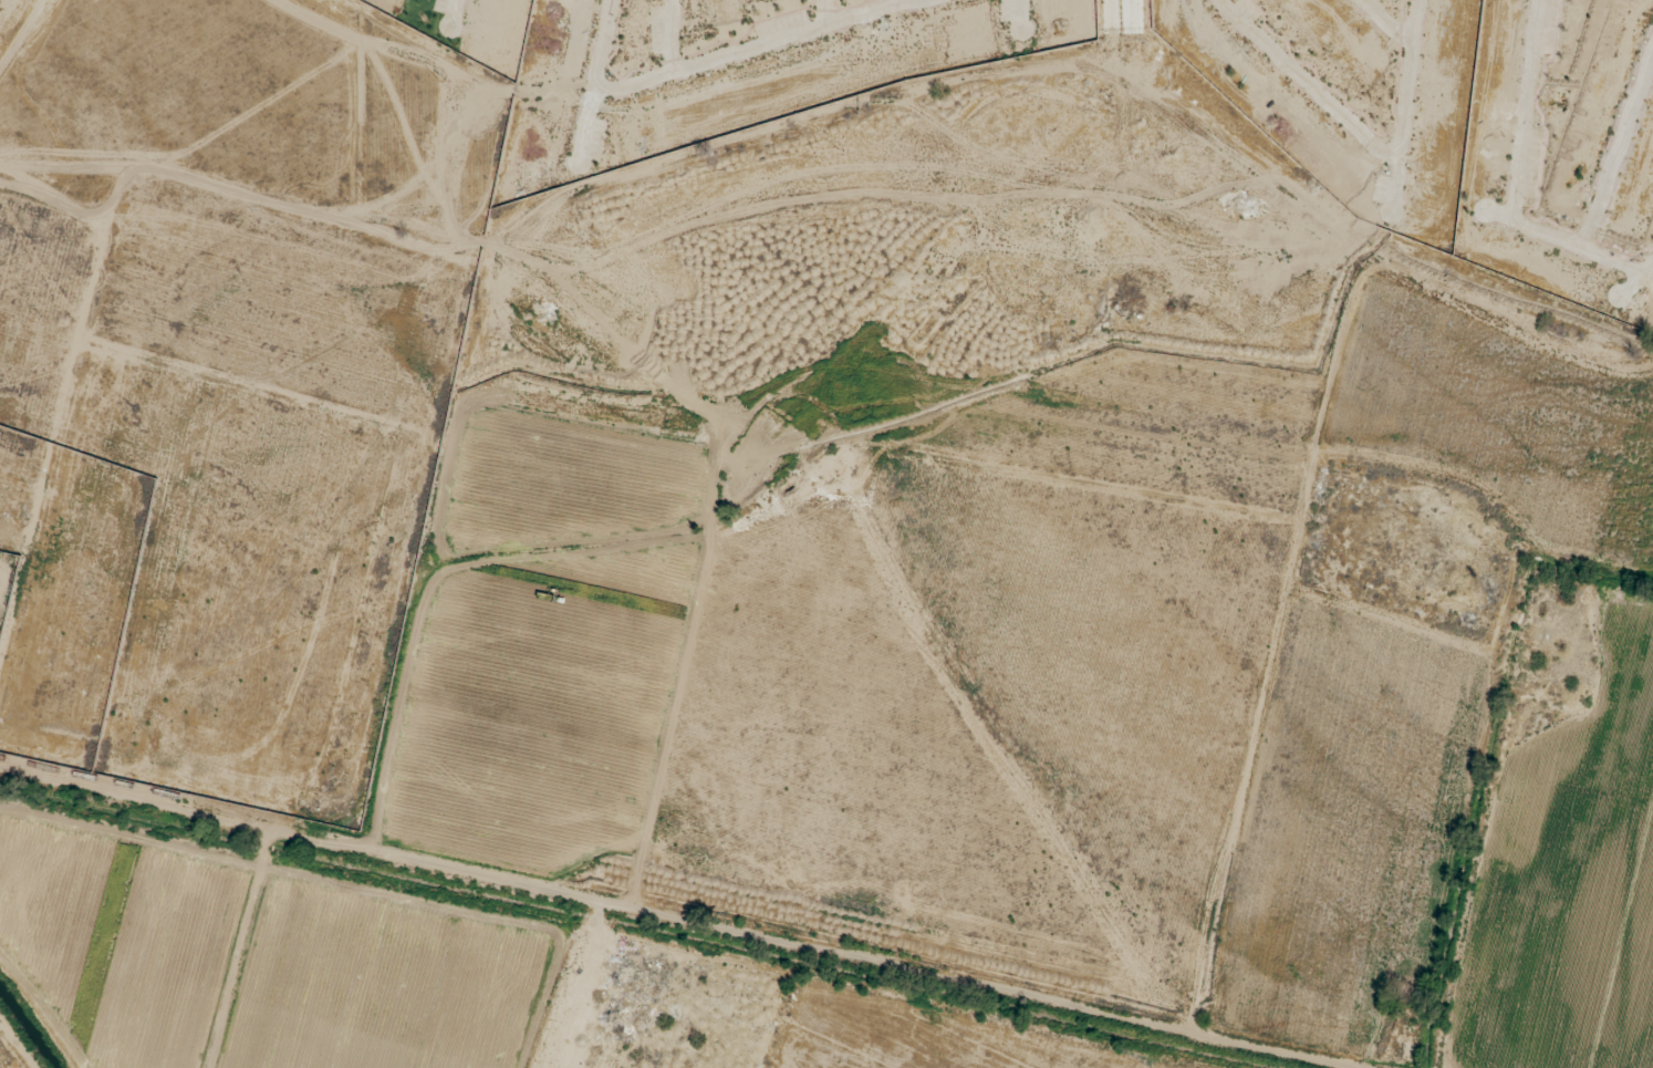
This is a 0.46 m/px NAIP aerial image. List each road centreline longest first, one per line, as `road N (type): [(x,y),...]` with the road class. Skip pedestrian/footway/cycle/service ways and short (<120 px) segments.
road 1 (residential): [(0,763),(1081,1004),(1331,1067)]
road 2 (residential): [(1215,0),(1378,154),(1401,143),(1414,0)]
road 3 (residential): [(1536,0),(1512,219),(1579,251)]
road 4 (residential): [(1579,251),(1652,50)]

